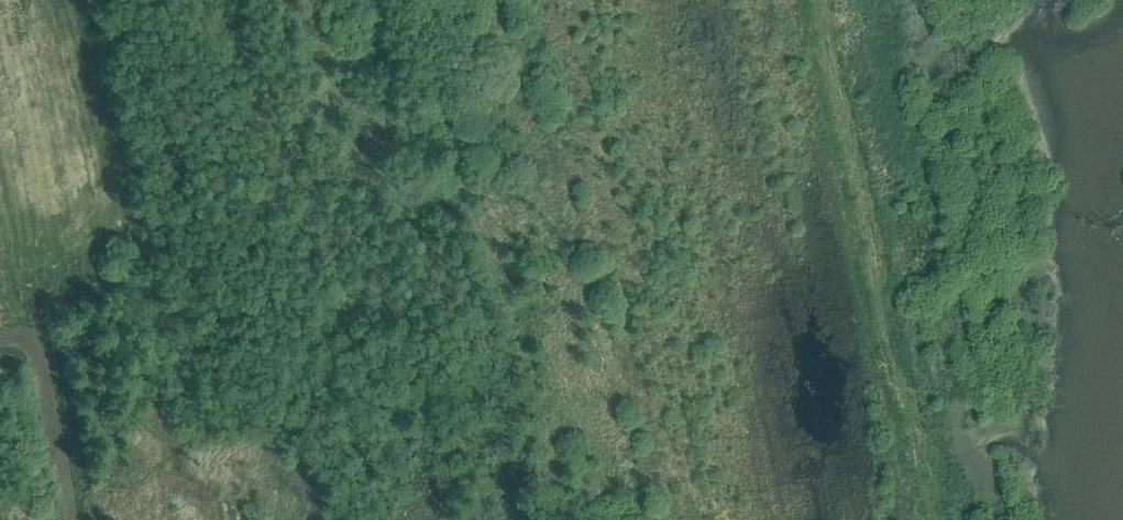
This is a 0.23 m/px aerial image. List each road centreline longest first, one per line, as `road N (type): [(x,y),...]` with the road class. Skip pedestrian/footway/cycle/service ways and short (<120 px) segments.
road 1 (track): [(73,519),(39,359),(27,339),(0,331)]

